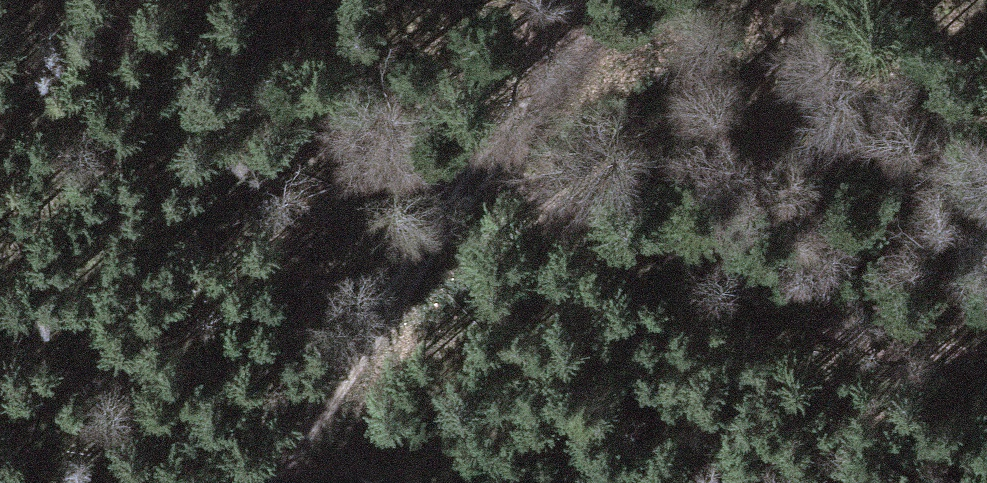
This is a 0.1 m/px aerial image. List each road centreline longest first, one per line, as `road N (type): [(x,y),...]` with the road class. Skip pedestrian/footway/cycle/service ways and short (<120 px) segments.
road 1 (track): [(221,0),(265,60),(986,375)]
road 2 (track): [(250,482),(340,375),(486,159),(628,0)]

